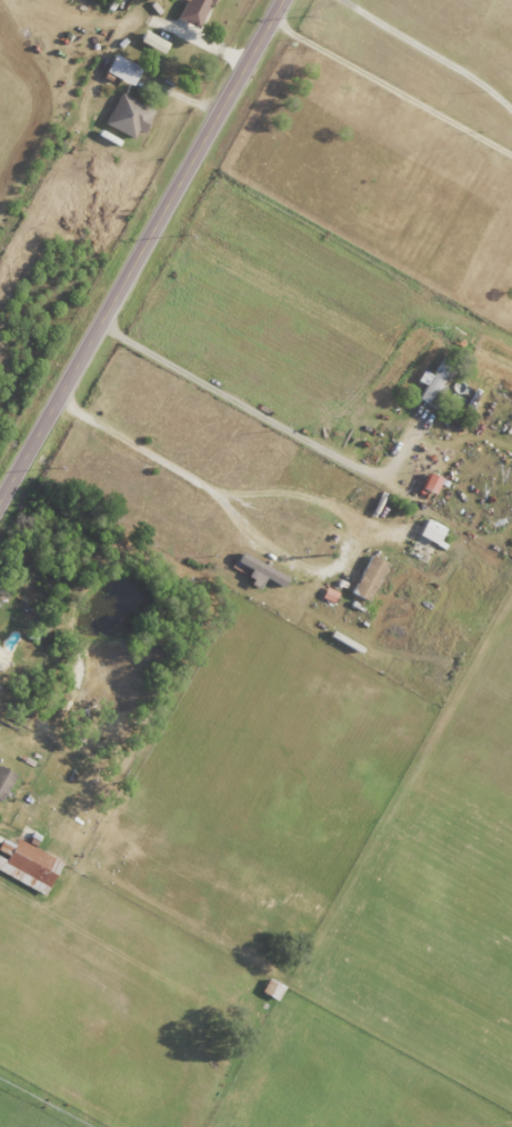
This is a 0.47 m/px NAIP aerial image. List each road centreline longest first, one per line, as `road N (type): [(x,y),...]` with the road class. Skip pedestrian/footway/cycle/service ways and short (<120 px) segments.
road 1 (tertiary): [(0,504),(286,0)]

